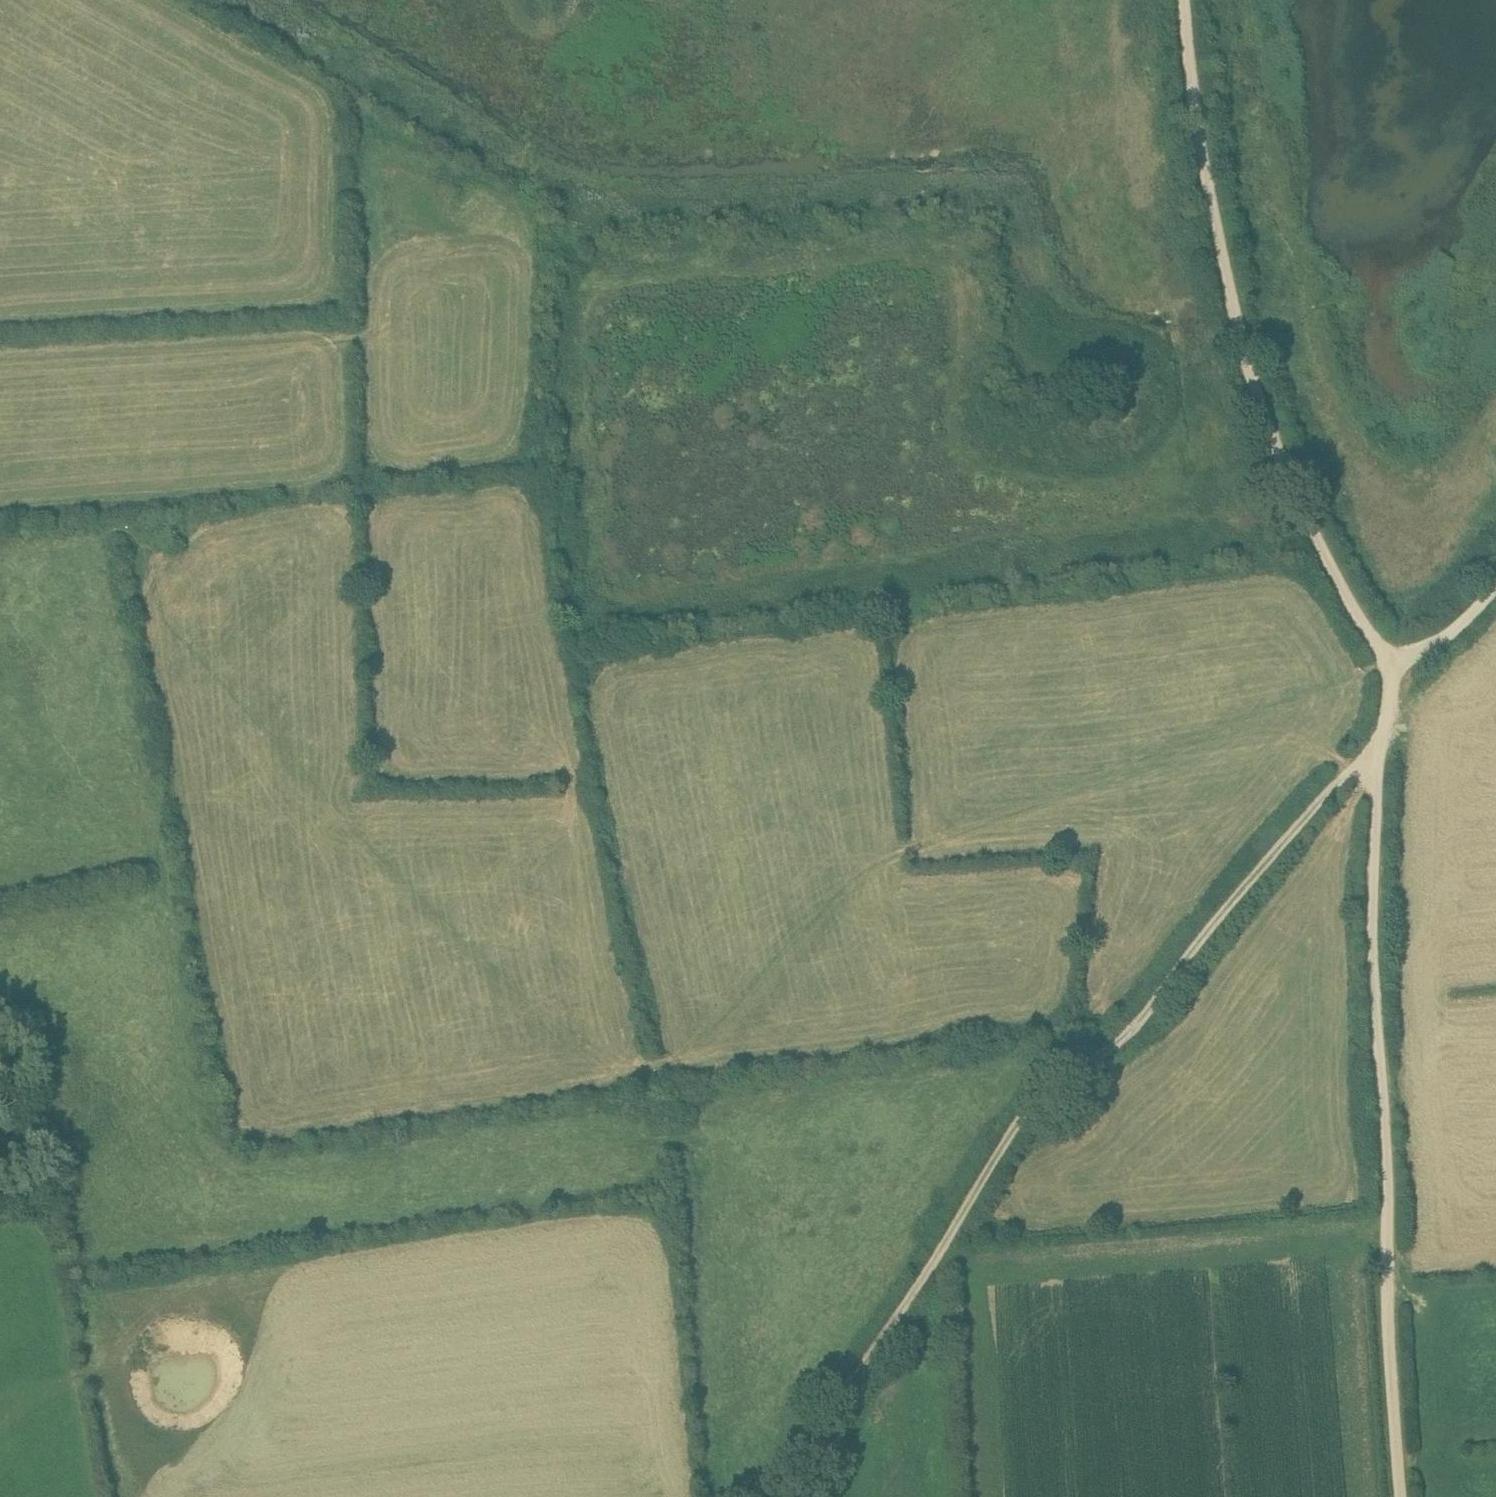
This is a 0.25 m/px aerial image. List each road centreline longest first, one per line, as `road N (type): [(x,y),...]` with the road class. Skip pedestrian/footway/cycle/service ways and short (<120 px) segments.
road 1 (track): [(780,1496),(1029,1104),(1139,1024),(1195,943),(1337,782),(1374,757),(1395,665)]
road 2 (track): [(1374,757),(1378,1065),(1402,1496)]
road 3 (track): [(1395,665),(1312,536),(1259,396),(1213,215),(1183,0)]
road 4 (track): [(1495,582),(1441,638),(1395,665)]

